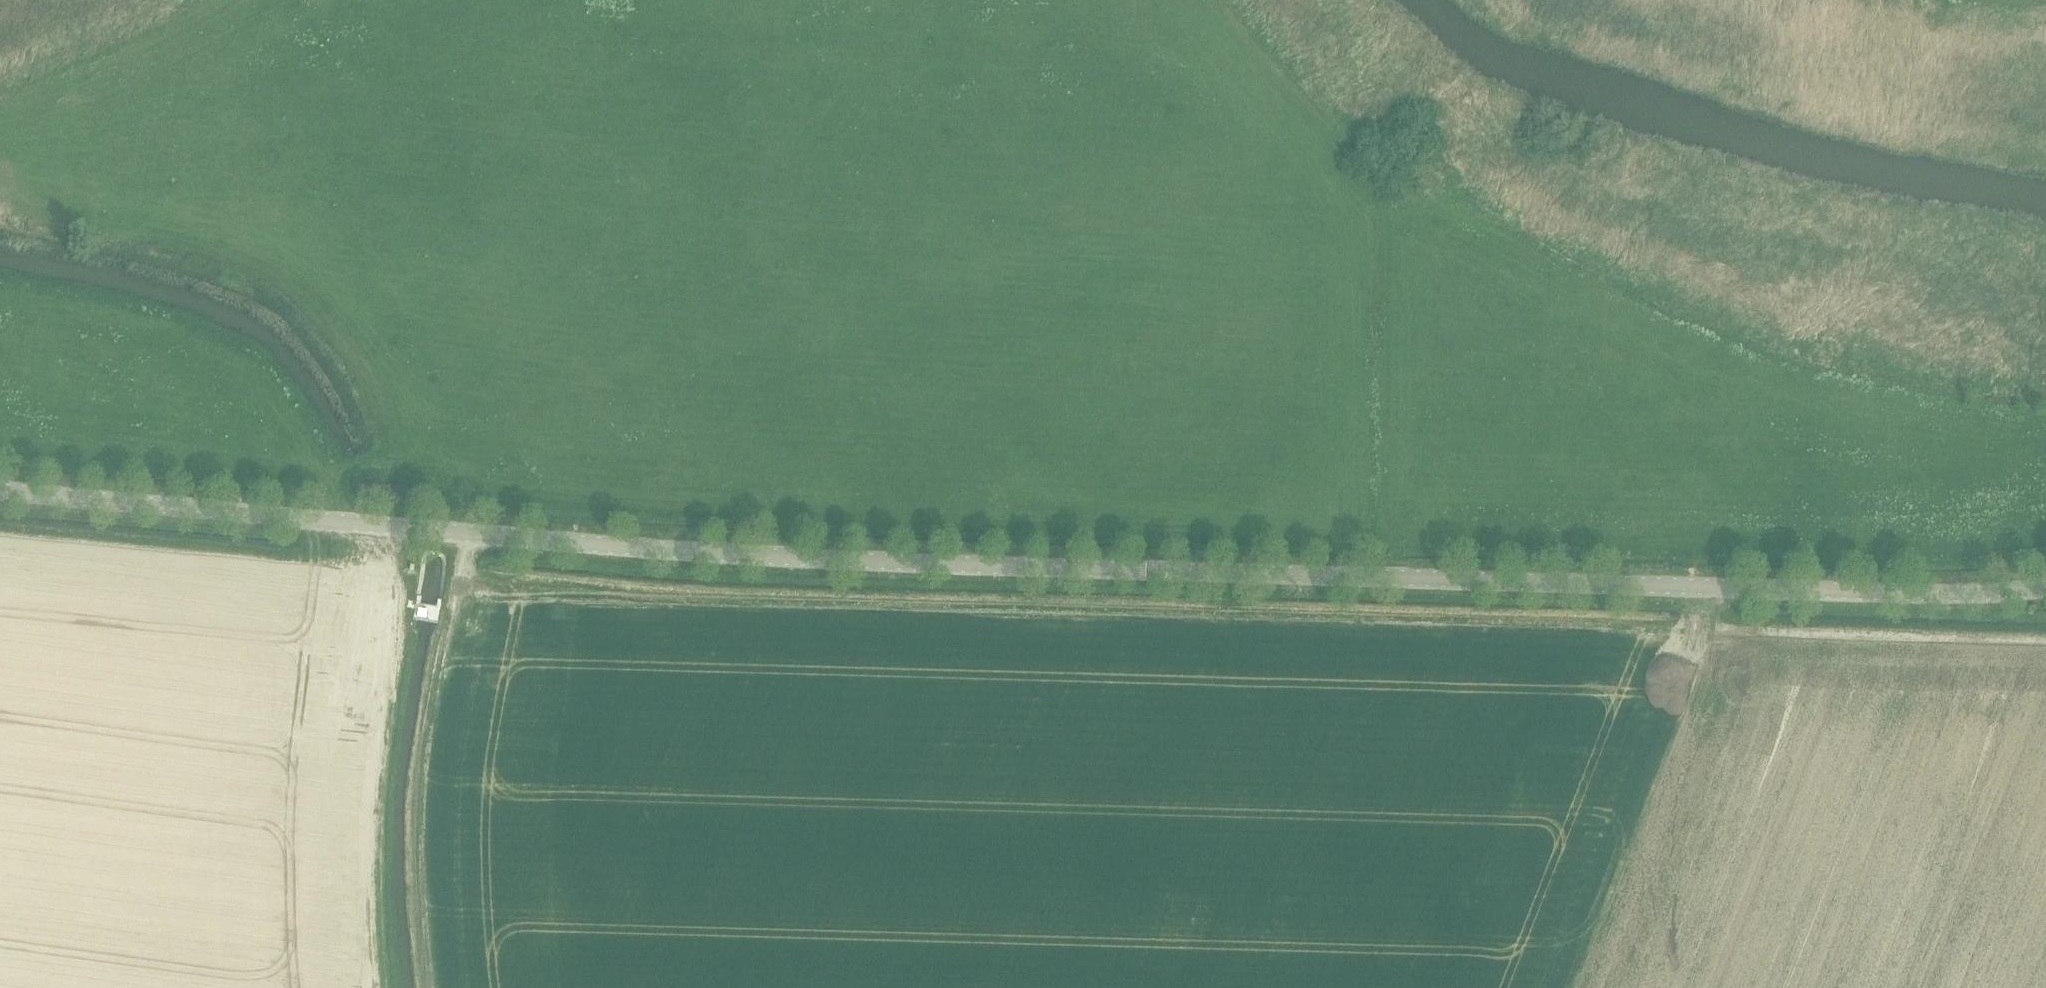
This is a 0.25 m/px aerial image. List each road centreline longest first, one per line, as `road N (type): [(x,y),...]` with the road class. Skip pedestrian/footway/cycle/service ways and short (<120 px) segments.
road 1 (unclassified): [(2045,587),(1936,595),(689,553),(0,491)]

